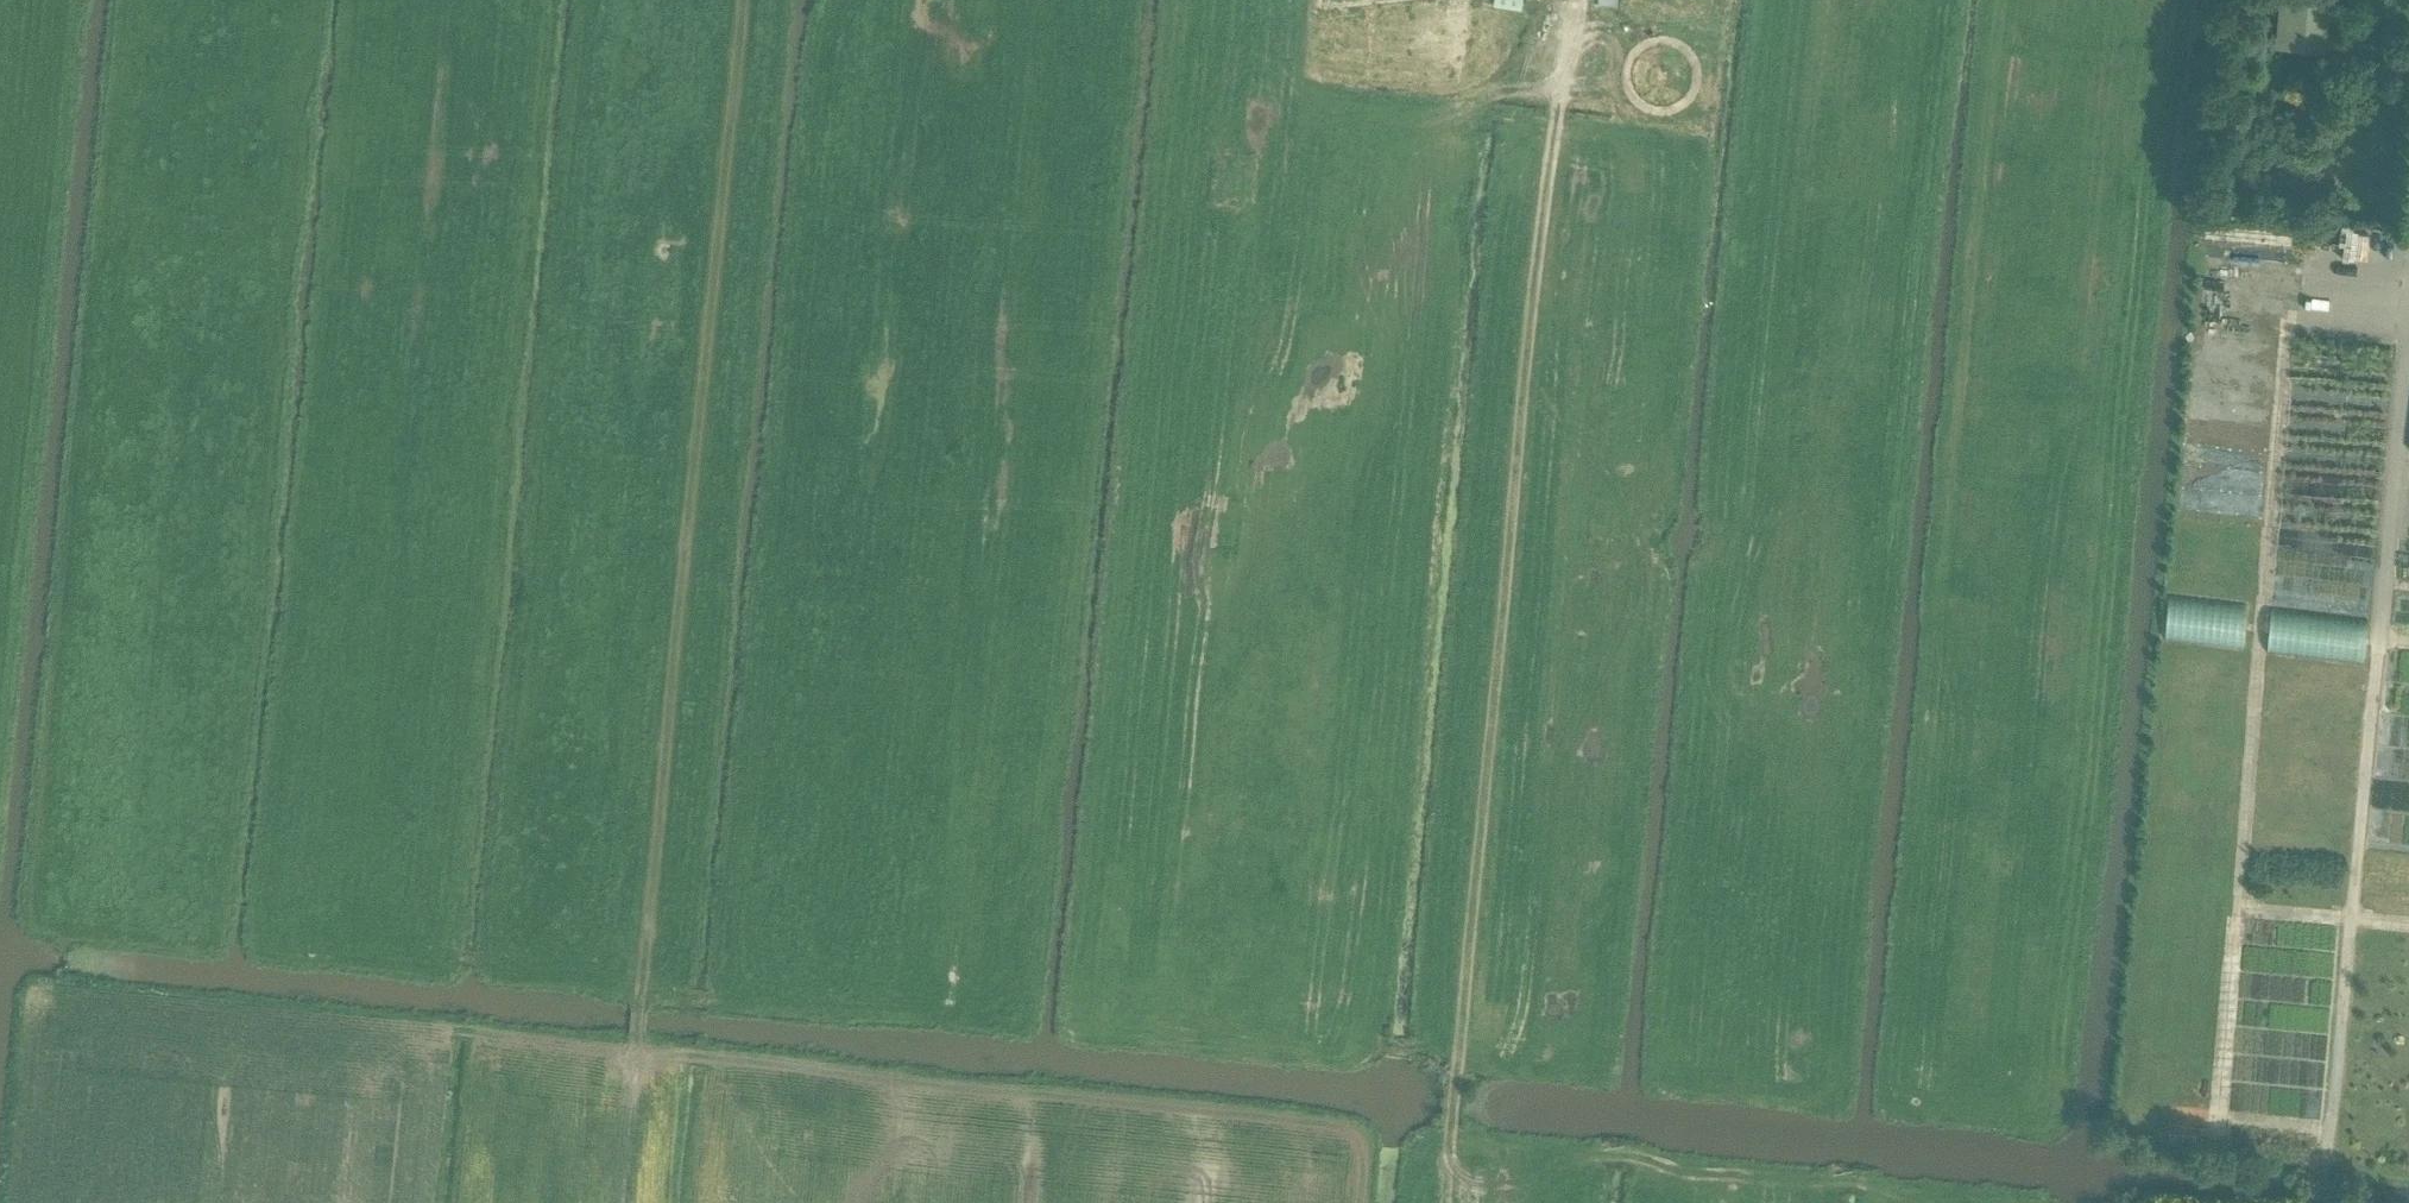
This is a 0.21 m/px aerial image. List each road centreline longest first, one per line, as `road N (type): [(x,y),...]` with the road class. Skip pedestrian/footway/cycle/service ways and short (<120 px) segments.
road 1 (track): [(2324,1202),(2408,394)]

